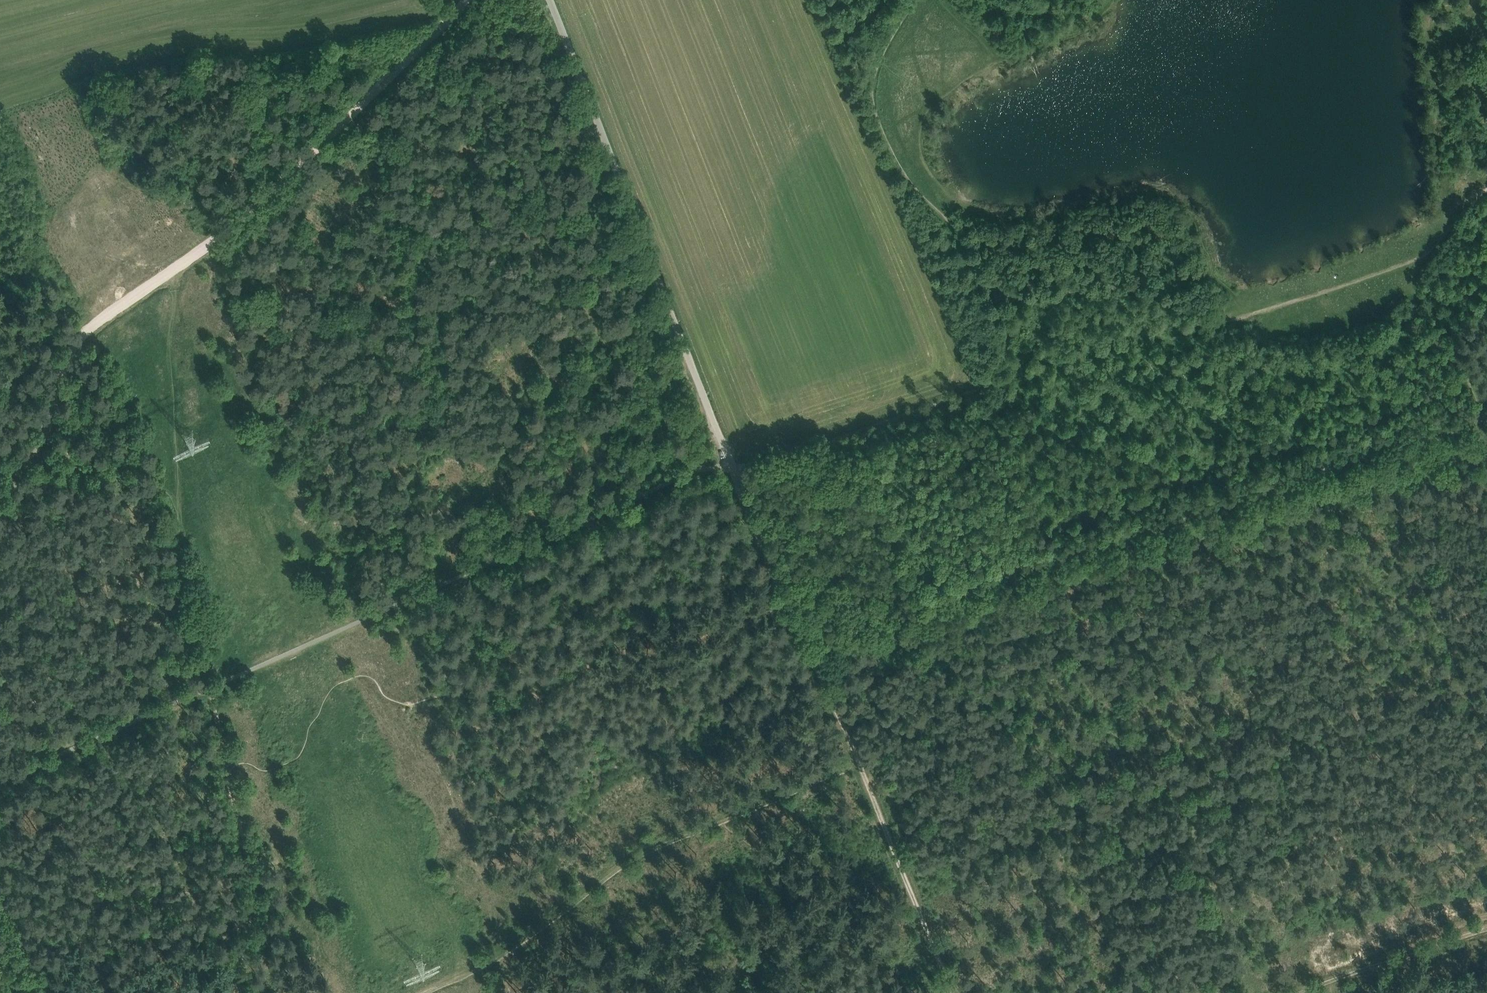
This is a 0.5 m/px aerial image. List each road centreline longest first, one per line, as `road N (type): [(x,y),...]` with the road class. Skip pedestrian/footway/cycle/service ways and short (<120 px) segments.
road 1 (track): [(733,469),(975,393),(990,376),(1014,300),(974,267),(956,223),(927,195),(884,121),(881,62),(919,0)]
road 2 (track): [(32,459),(56,348),(240,224),(455,0)]
road 3 (track): [(1371,453),(808,653)]
road 4 (track): [(1014,300),(1129,295),(1220,322),(1426,254),(1486,192)]
road 5 (unclassified): [(733,469),(549,0)]
road 6 (track): [(173,268),(181,612),(206,690)]
road 7 (track): [(808,653),(955,992)]
road 8 (track): [(1486,924),(1291,992)]
road 9 (track): [(0,462),(32,459),(180,490)]
road 10 (track): [(733,469),(792,614)]
road 11 (track): [(226,771),(245,846),(246,922)]
road 12 (track): [(1486,416),(1371,453)]

